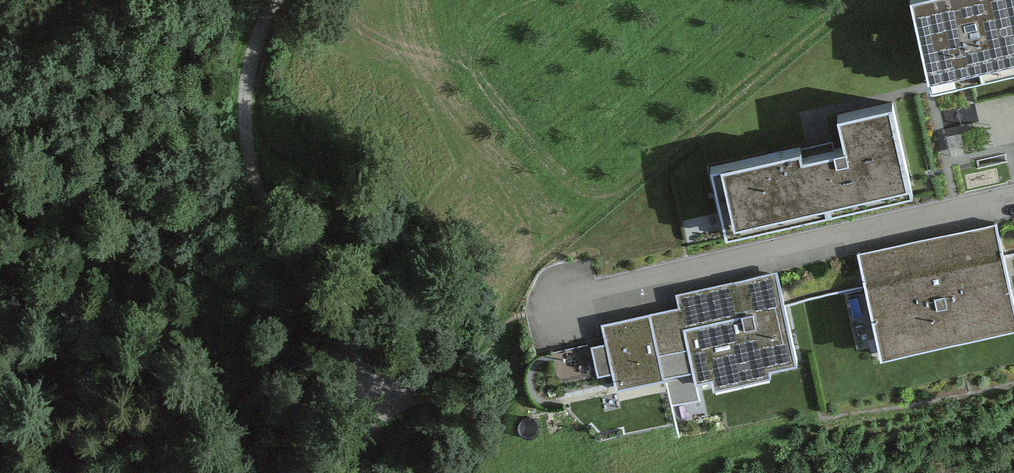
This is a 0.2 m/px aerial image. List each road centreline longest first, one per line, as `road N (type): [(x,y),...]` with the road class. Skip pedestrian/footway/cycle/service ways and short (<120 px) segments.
road 1 (track): [(840,0),(524,273),(502,329),(492,423),(458,472)]
road 2 (track): [(294,472),(361,435),(371,399),(359,358),(327,322),(268,216),(245,145),(248,87),(278,0)]
road 3 (residential): [(1013,198),(569,296)]
road 4 (track): [(62,472),(123,456),(234,472)]

